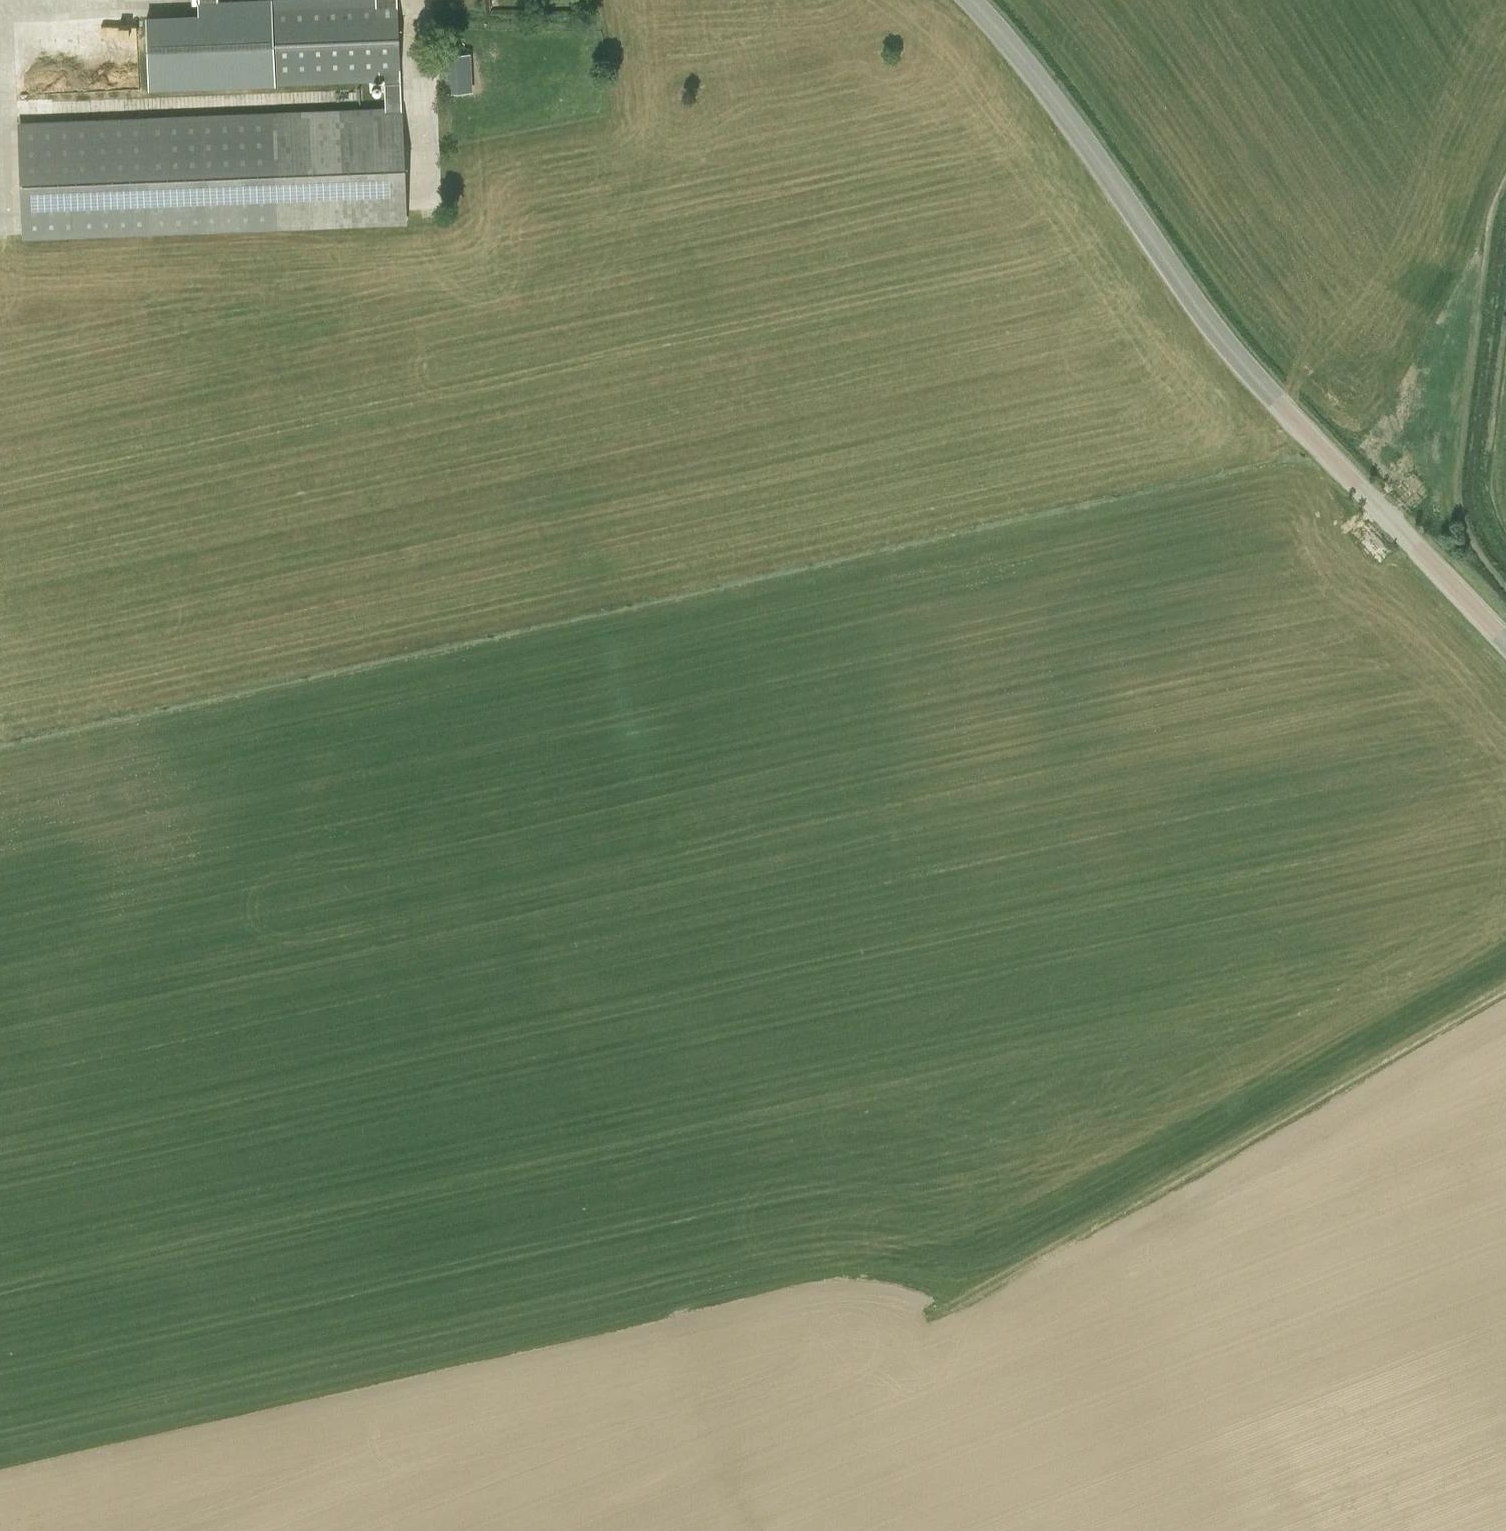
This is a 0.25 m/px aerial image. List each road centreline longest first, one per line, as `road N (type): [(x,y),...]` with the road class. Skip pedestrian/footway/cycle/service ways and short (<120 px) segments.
road 1 (track): [(1505,982),(1083,1218),(0,1470)]
road 2 (tertiary): [(1505,643),(1219,338),(1038,79),(971,0)]

